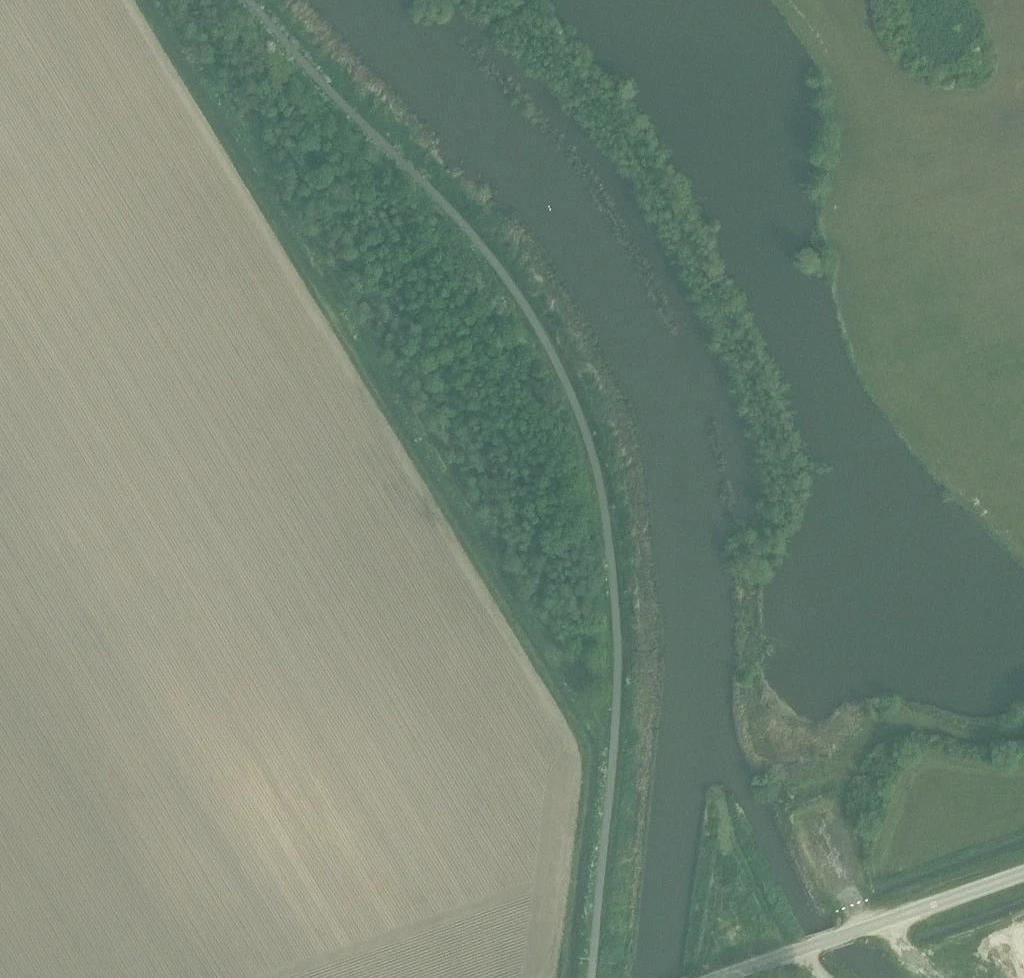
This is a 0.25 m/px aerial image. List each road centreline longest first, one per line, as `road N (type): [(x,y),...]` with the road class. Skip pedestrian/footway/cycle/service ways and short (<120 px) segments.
road 1 (unclassified): [(716,977),(1023,871)]

